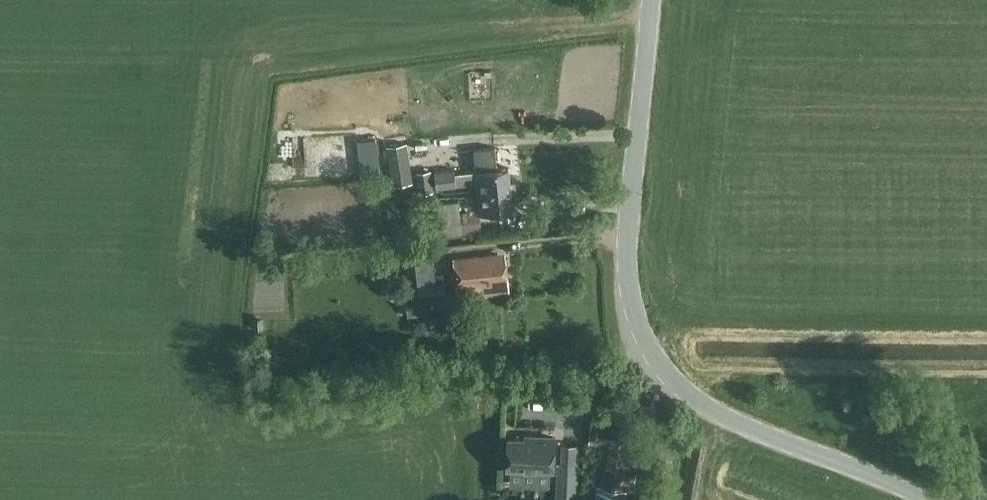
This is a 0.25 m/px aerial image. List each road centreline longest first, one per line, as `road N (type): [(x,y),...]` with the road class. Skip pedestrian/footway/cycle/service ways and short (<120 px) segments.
road 1 (tertiary): [(924,499),(714,420),(676,390),(640,337),(635,213),(655,0)]

